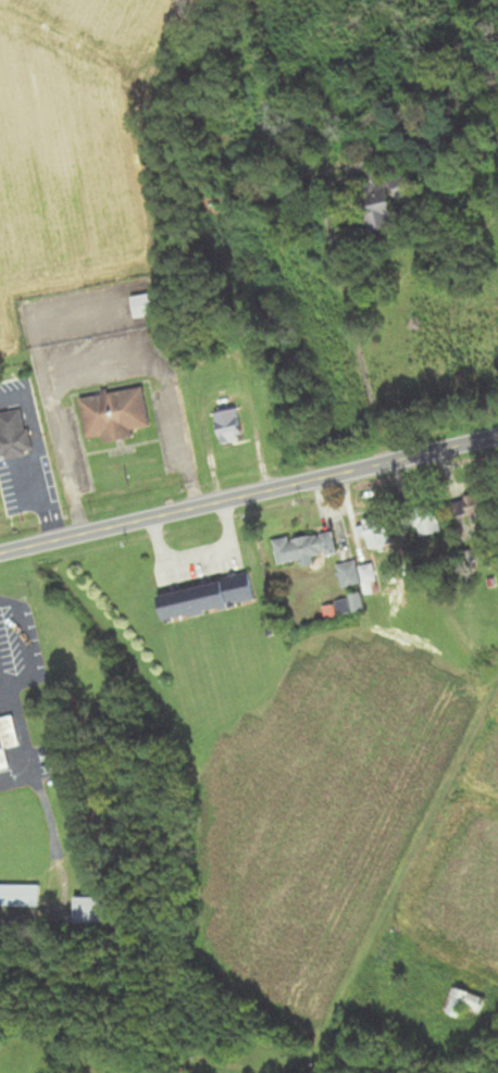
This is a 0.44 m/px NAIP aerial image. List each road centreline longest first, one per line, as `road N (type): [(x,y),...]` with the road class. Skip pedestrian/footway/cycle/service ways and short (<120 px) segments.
road 1 (secondary): [(0,553),(497,435)]

